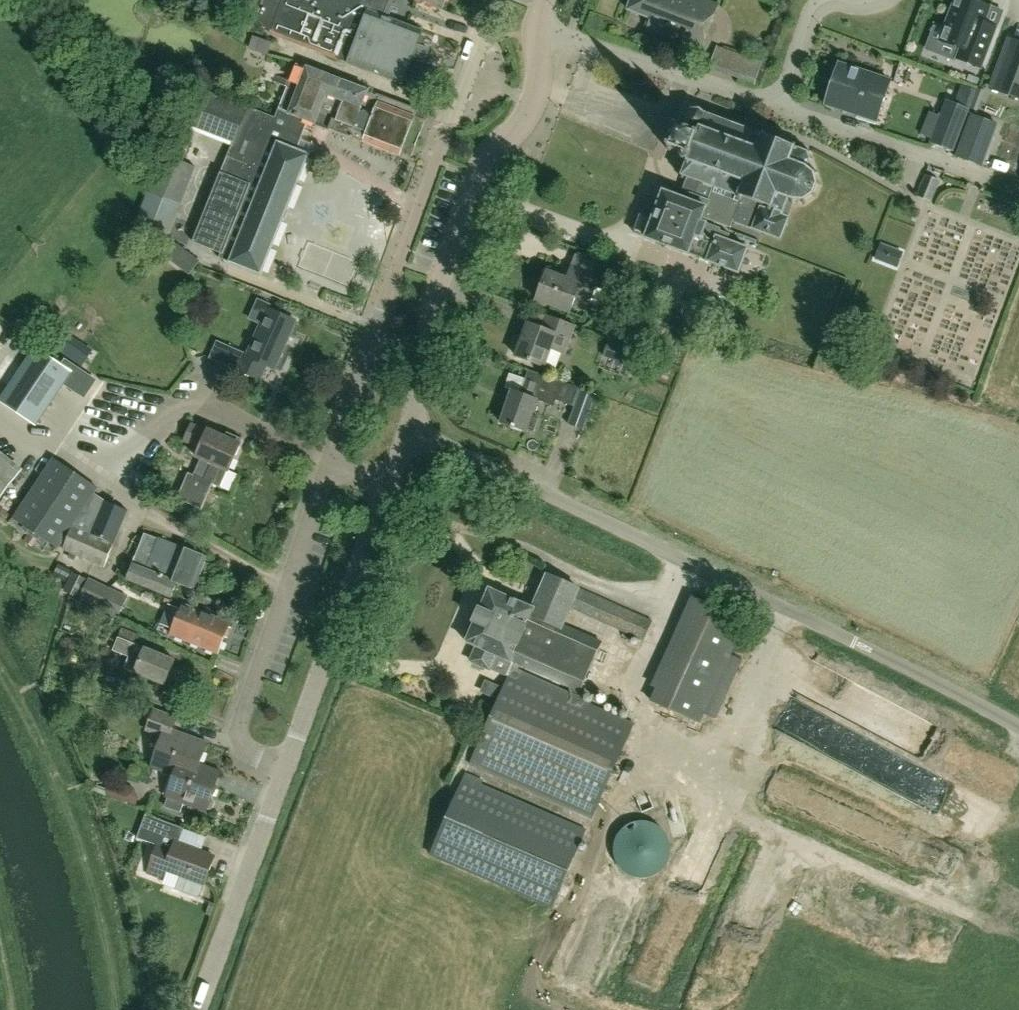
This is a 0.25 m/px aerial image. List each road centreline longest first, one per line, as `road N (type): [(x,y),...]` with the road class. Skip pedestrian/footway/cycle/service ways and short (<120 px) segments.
road 1 (unclassified): [(1018,727),(409,431)]
road 2 (tertiary): [(409,431),(435,296),(481,169),(539,103),(537,27)]
road 3 (residential): [(287,769),(249,752),(239,737),(326,464)]
road 4 (residential): [(326,464),(432,169)]
road 5 (tertiary): [(287,769),(386,486)]
road 6 (residential): [(781,108),(537,27)]
road 7 (tertiary): [(197,1009),(287,769)]
road 8 (residential): [(980,174),(781,108)]
road 9 (residential): [(499,0),(432,169)]
road 10 (residential): [(781,108),(819,5),(883,0)]

